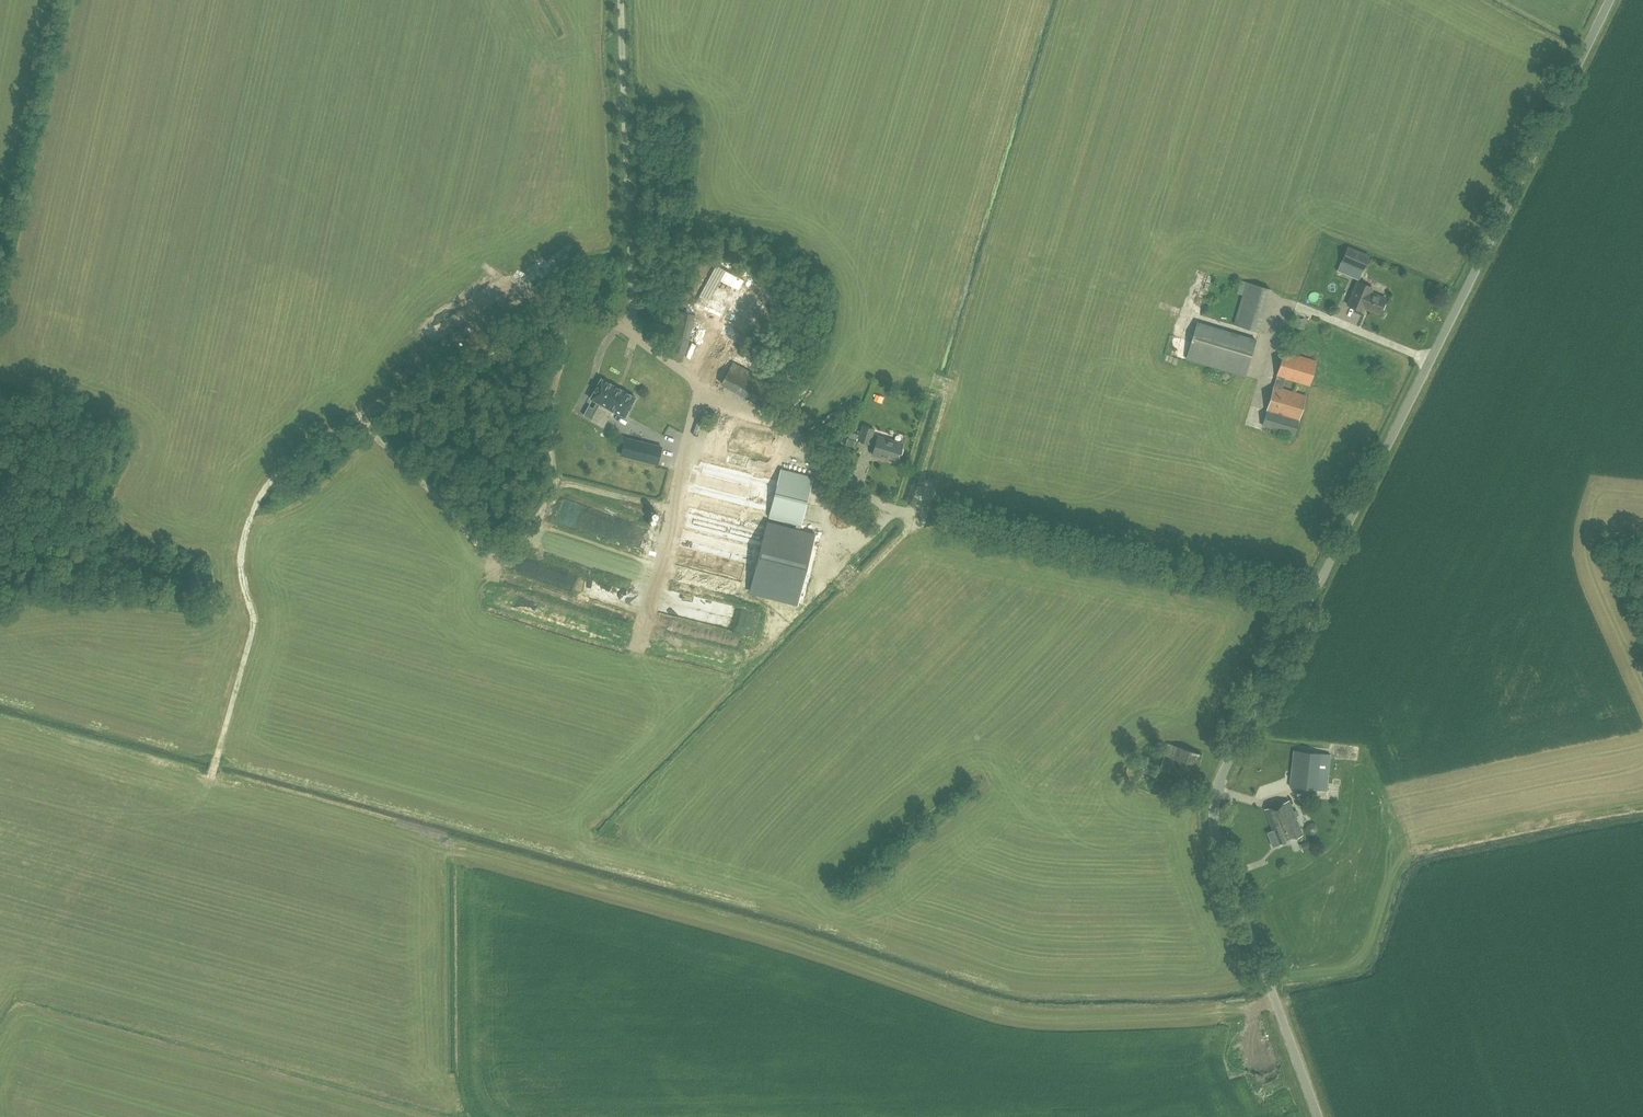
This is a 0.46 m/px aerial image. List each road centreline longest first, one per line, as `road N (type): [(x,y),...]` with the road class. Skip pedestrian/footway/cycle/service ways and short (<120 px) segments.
road 1 (unclassified): [(1318,1116),(1217,838),(1218,788),(1609,0)]
road 2 (track): [(212,777),(254,618),(240,564),(251,514),(267,484),(319,438),(362,416),(498,558),(516,552),(559,483),(674,510),(704,390)]

